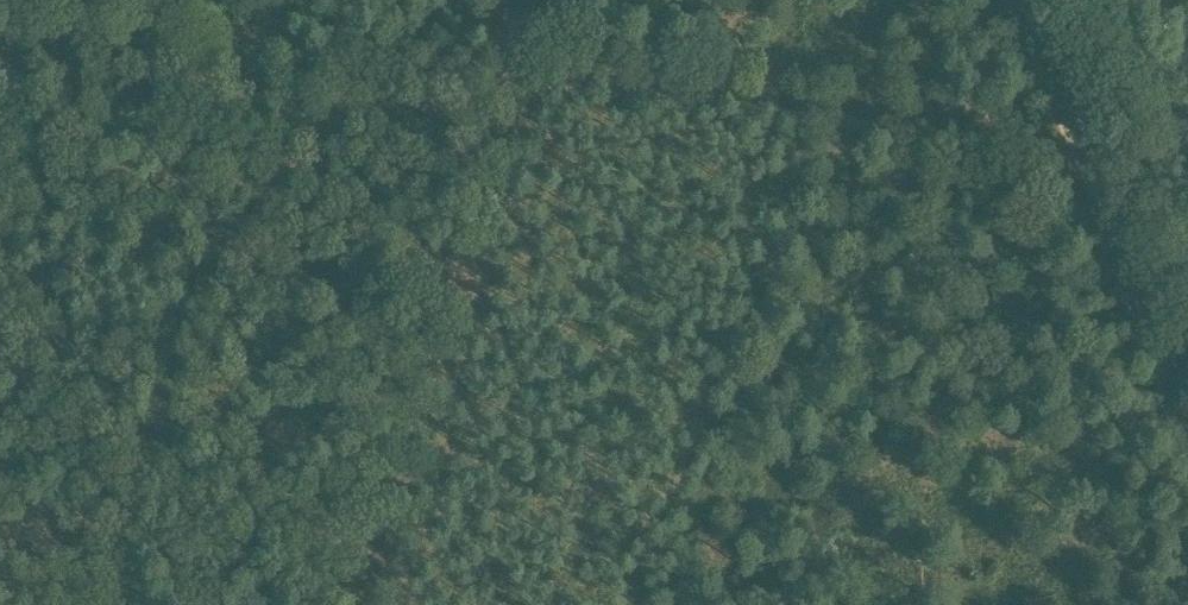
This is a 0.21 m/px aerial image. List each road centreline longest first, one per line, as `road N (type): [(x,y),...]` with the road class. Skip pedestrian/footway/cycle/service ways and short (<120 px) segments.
road 1 (track): [(0,21),(921,135),(1070,142)]
road 2 (track): [(1004,0),(1187,404)]

